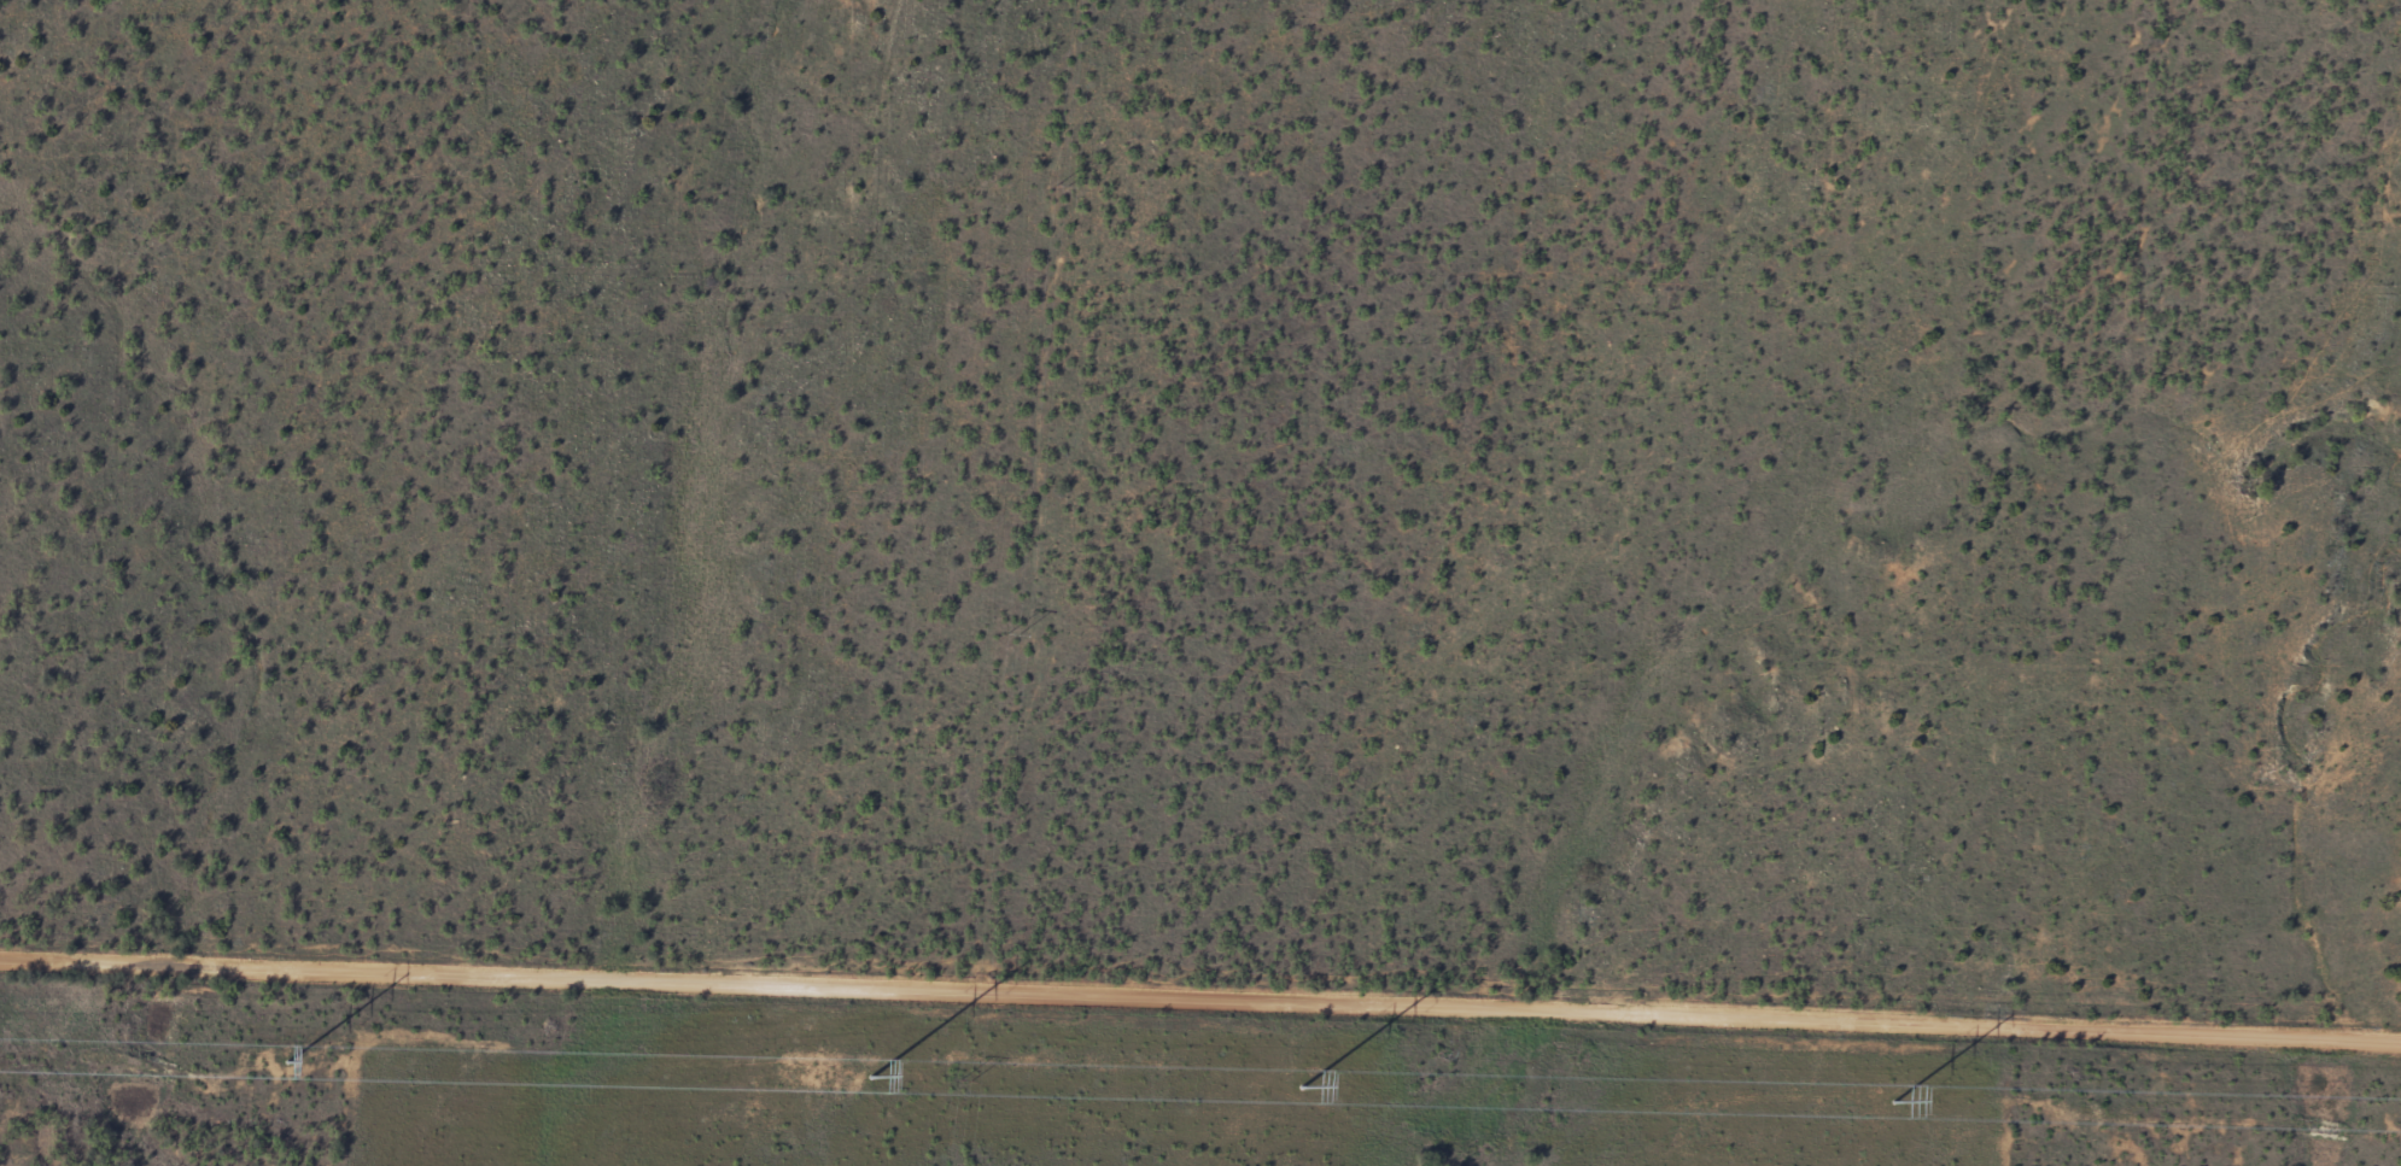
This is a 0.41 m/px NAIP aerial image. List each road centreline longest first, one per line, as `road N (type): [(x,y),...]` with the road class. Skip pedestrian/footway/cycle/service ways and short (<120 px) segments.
road 1 (residential): [(2400,1039),(0,957)]

